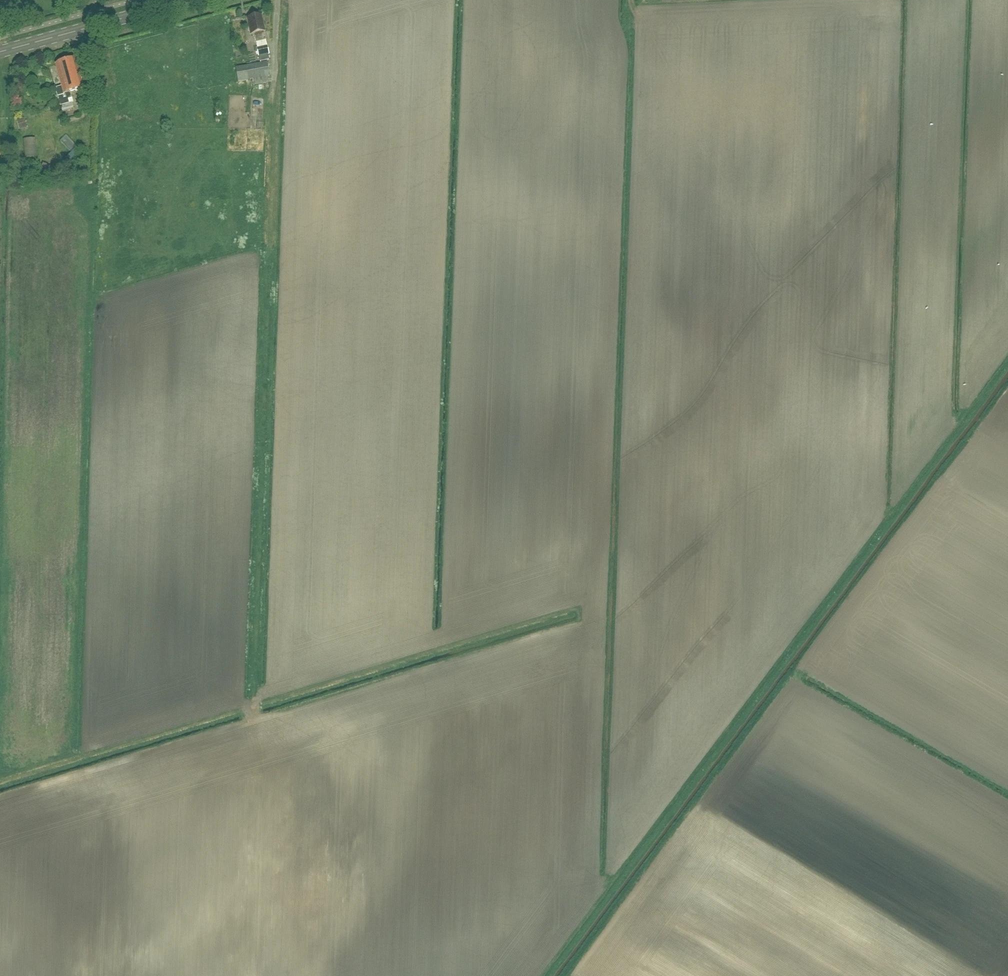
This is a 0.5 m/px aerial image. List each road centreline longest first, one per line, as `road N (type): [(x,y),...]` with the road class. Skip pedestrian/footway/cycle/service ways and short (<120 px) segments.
road 1 (track): [(279,0),(254,695)]
road 2 (secondary): [(0,52),(189,0)]

